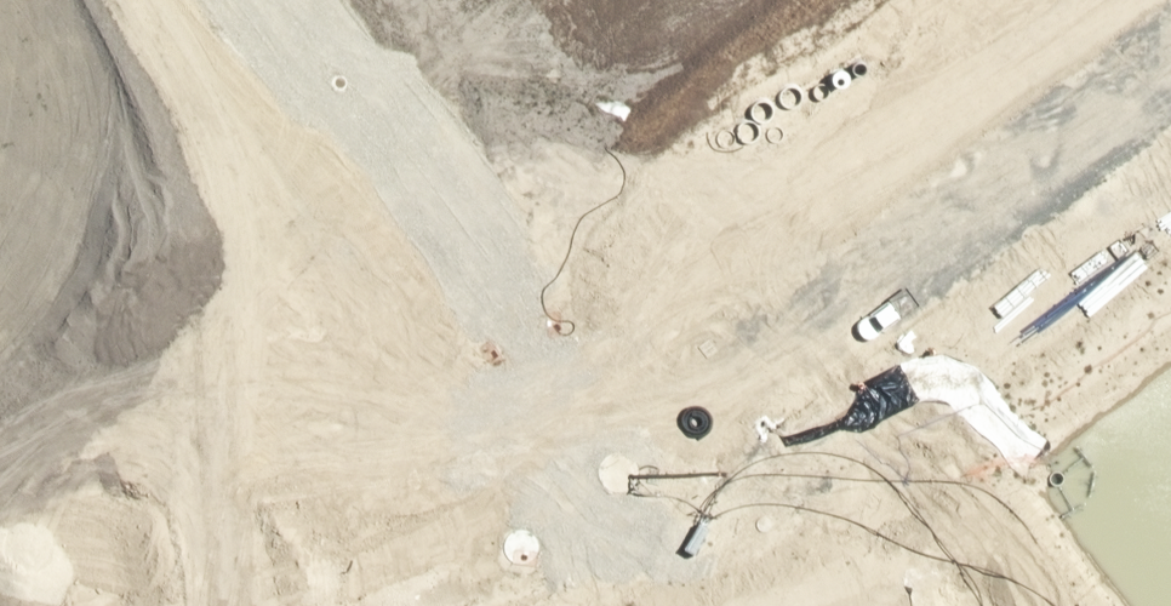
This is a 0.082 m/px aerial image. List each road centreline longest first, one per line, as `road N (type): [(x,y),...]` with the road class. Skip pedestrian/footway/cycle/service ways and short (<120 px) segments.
road 1 (unknown): [(744,605),(500,448),(206,0)]
road 2 (unknown): [(500,448),(1170,23)]
road 3 (unknown): [(500,448),(0,593)]

